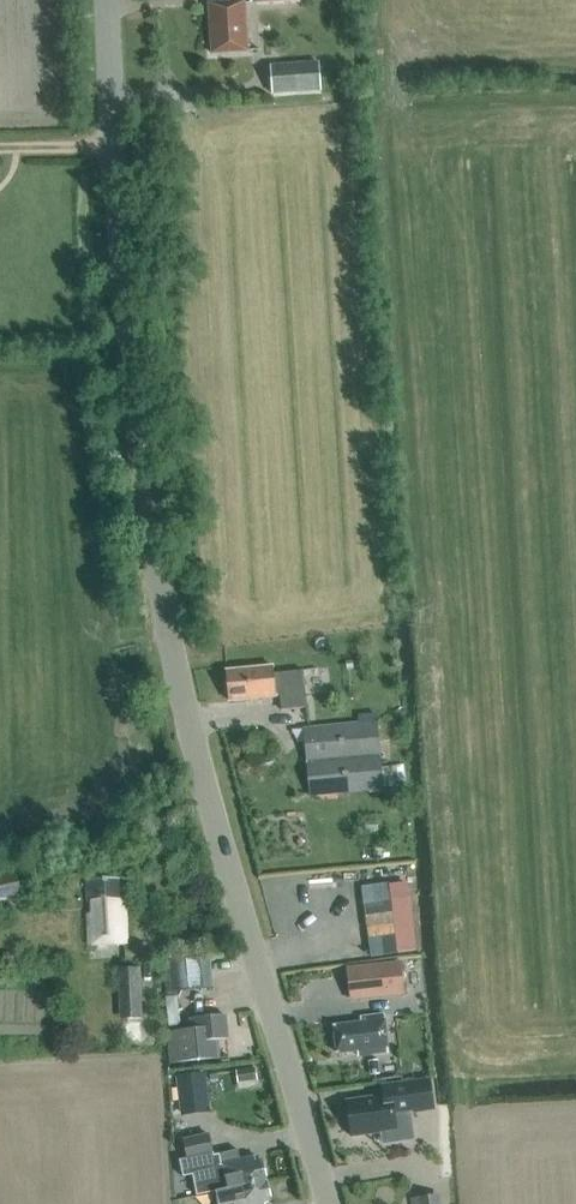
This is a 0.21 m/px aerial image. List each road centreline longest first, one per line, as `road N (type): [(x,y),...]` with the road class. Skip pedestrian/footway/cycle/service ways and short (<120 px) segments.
road 1 (tertiary): [(328,1203),(202,777),(163,610),(132,384),(105,0)]

